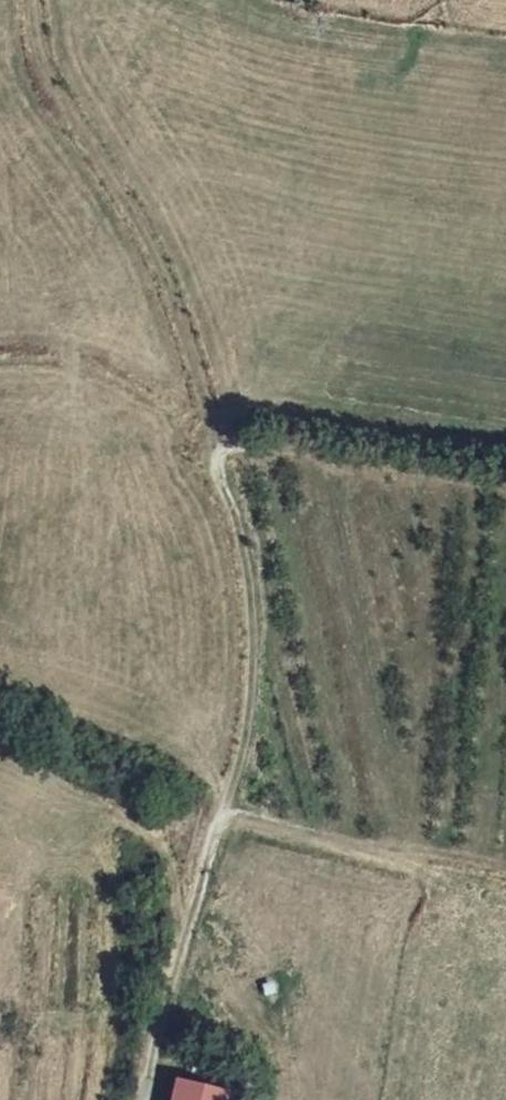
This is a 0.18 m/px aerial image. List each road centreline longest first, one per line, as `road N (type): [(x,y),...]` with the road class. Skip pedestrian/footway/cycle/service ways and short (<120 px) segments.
road 1 (track): [(144,1099),(246,709),(250,593),(163,266),(44,61),(32,0)]
road 2 (track): [(505,488),(255,443),(216,456)]
road 3 (track): [(222,816),(505,878)]
road 4 (track): [(0,755),(153,835),(189,940)]

